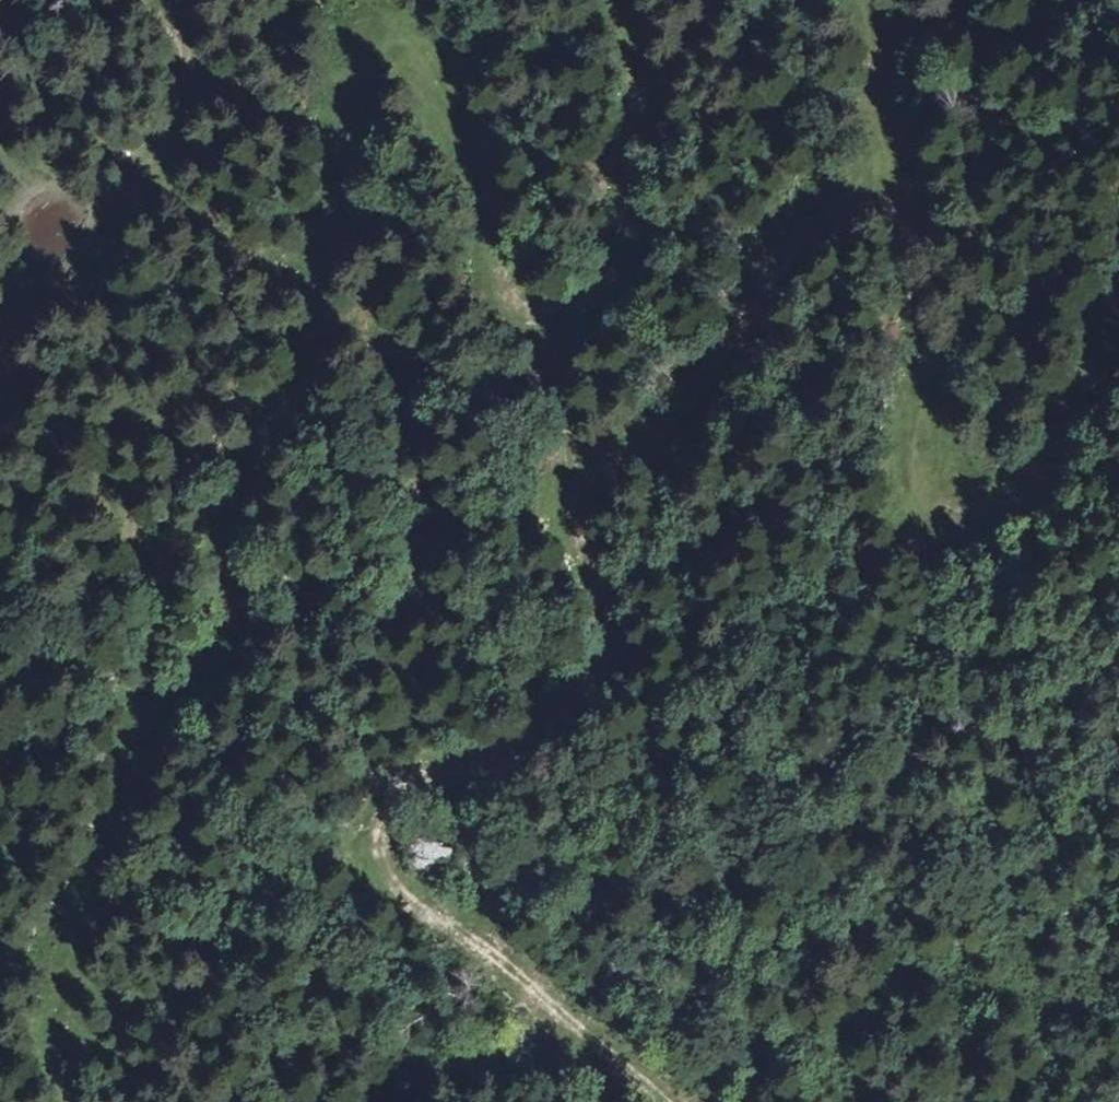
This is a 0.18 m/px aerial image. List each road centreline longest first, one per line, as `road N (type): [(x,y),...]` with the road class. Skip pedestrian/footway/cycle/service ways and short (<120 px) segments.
road 1 (track): [(626,0),(642,67),(620,241),(558,319),(519,311),(484,167),(389,11),(362,44),(323,322),(244,511),(212,673),(143,744),(61,929),(76,1101)]
road 2 (track): [(685,1101),(394,874),(385,824),(412,774),(507,744),(590,674),(593,481),(708,385),(884,135)]
road 3 (track): [(884,135),(907,188),(926,507),(966,524),(1052,459),(1118,317)]
road 4 (track): [(0,344),(174,143),(175,0)]
road 5 (track): [(884,135),(855,0)]

